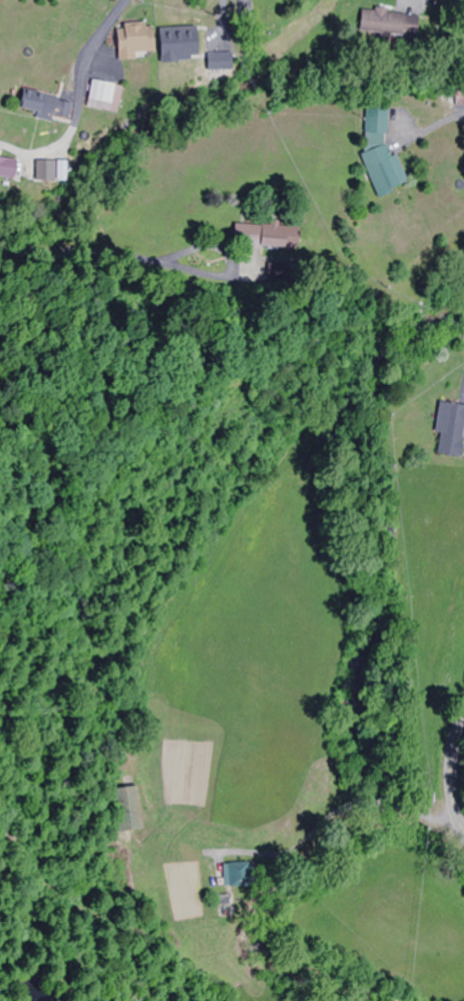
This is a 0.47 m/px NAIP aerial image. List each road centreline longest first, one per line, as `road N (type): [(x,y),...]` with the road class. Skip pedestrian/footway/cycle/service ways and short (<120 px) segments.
road 1 (residential): [(132,0),(99,38),(61,146),(30,161),(0,152)]
road 2 (residential): [(349,811),(286,855),(213,853)]

